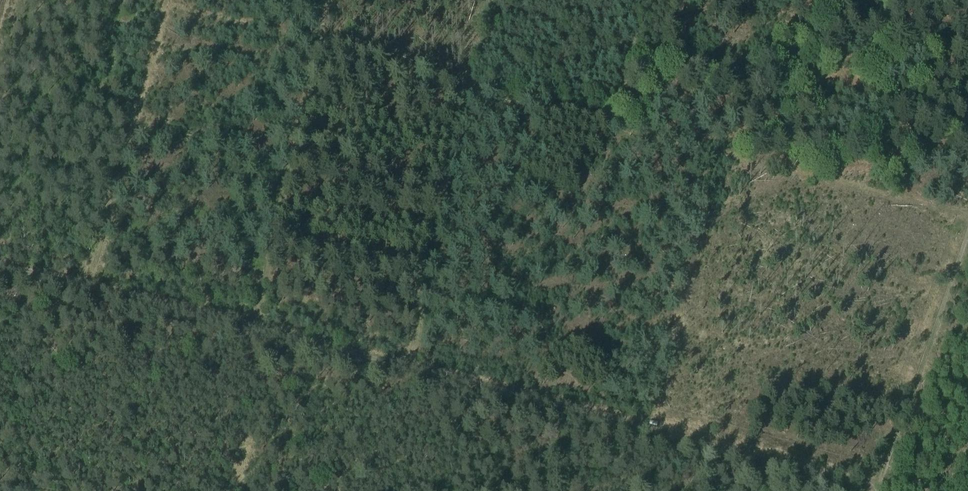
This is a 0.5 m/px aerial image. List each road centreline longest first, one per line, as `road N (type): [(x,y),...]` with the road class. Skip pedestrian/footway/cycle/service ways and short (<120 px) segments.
road 1 (track): [(0,268),(884,483)]
road 2 (track): [(479,0),(399,367)]
road 3 (track): [(881,490),(967,232)]

